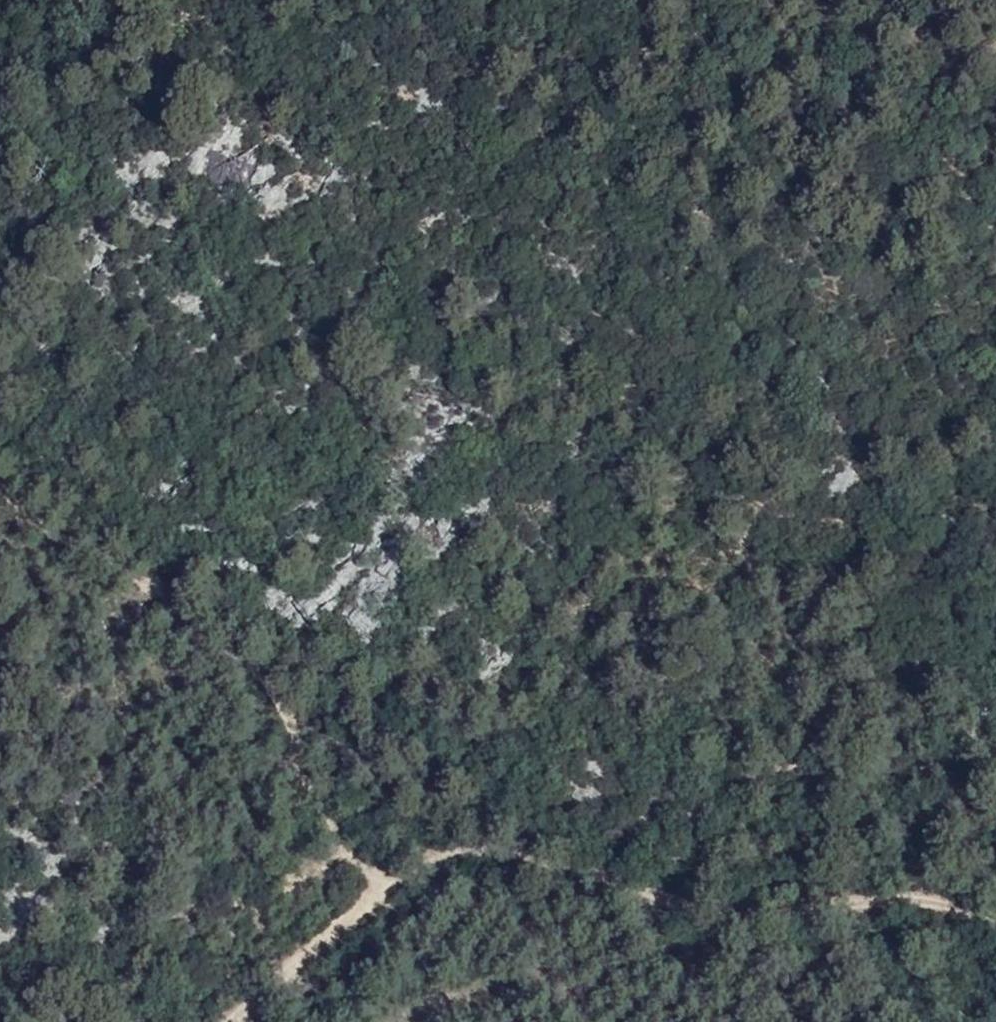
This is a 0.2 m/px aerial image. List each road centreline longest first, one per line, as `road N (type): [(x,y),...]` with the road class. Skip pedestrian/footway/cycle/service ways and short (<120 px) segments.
road 1 (track): [(214,1021),(290,979),(382,875),(551,848),(746,901),(867,879),(995,920)]

